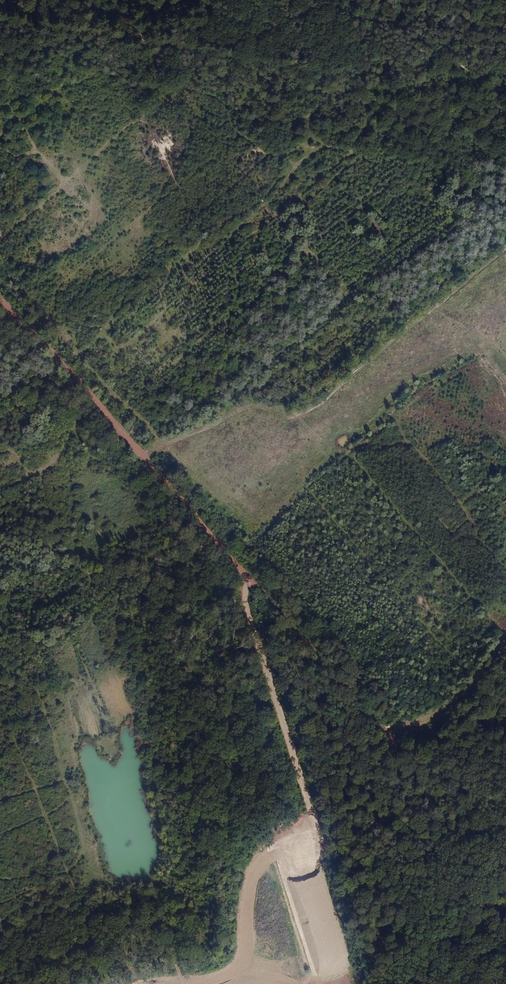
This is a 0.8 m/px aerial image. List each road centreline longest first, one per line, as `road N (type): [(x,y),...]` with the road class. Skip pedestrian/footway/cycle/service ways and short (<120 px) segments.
road 1 (track): [(0,289),(397,748),(505,810)]
road 2 (track): [(0,663),(23,659),(198,518)]

